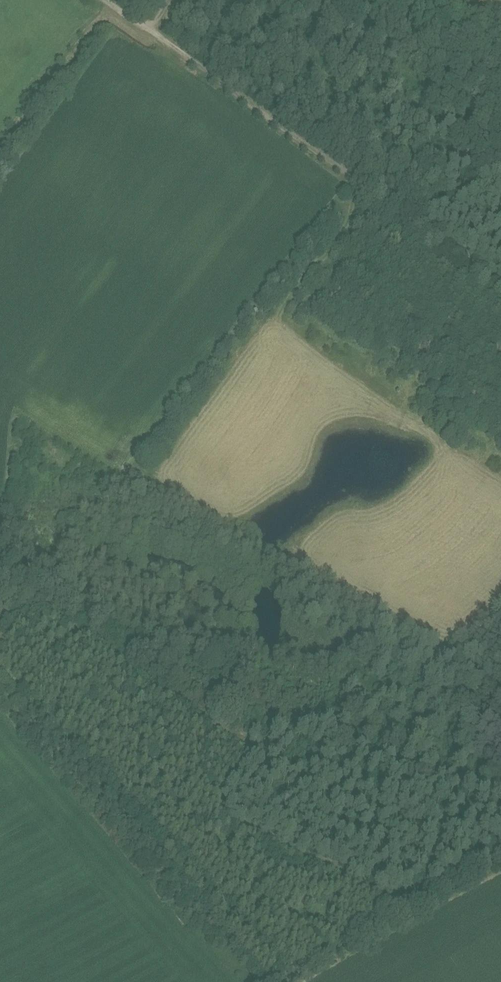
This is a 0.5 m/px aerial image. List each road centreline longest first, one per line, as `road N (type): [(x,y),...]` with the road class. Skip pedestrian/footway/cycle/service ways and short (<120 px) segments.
road 1 (track): [(500,277),(110,0)]

